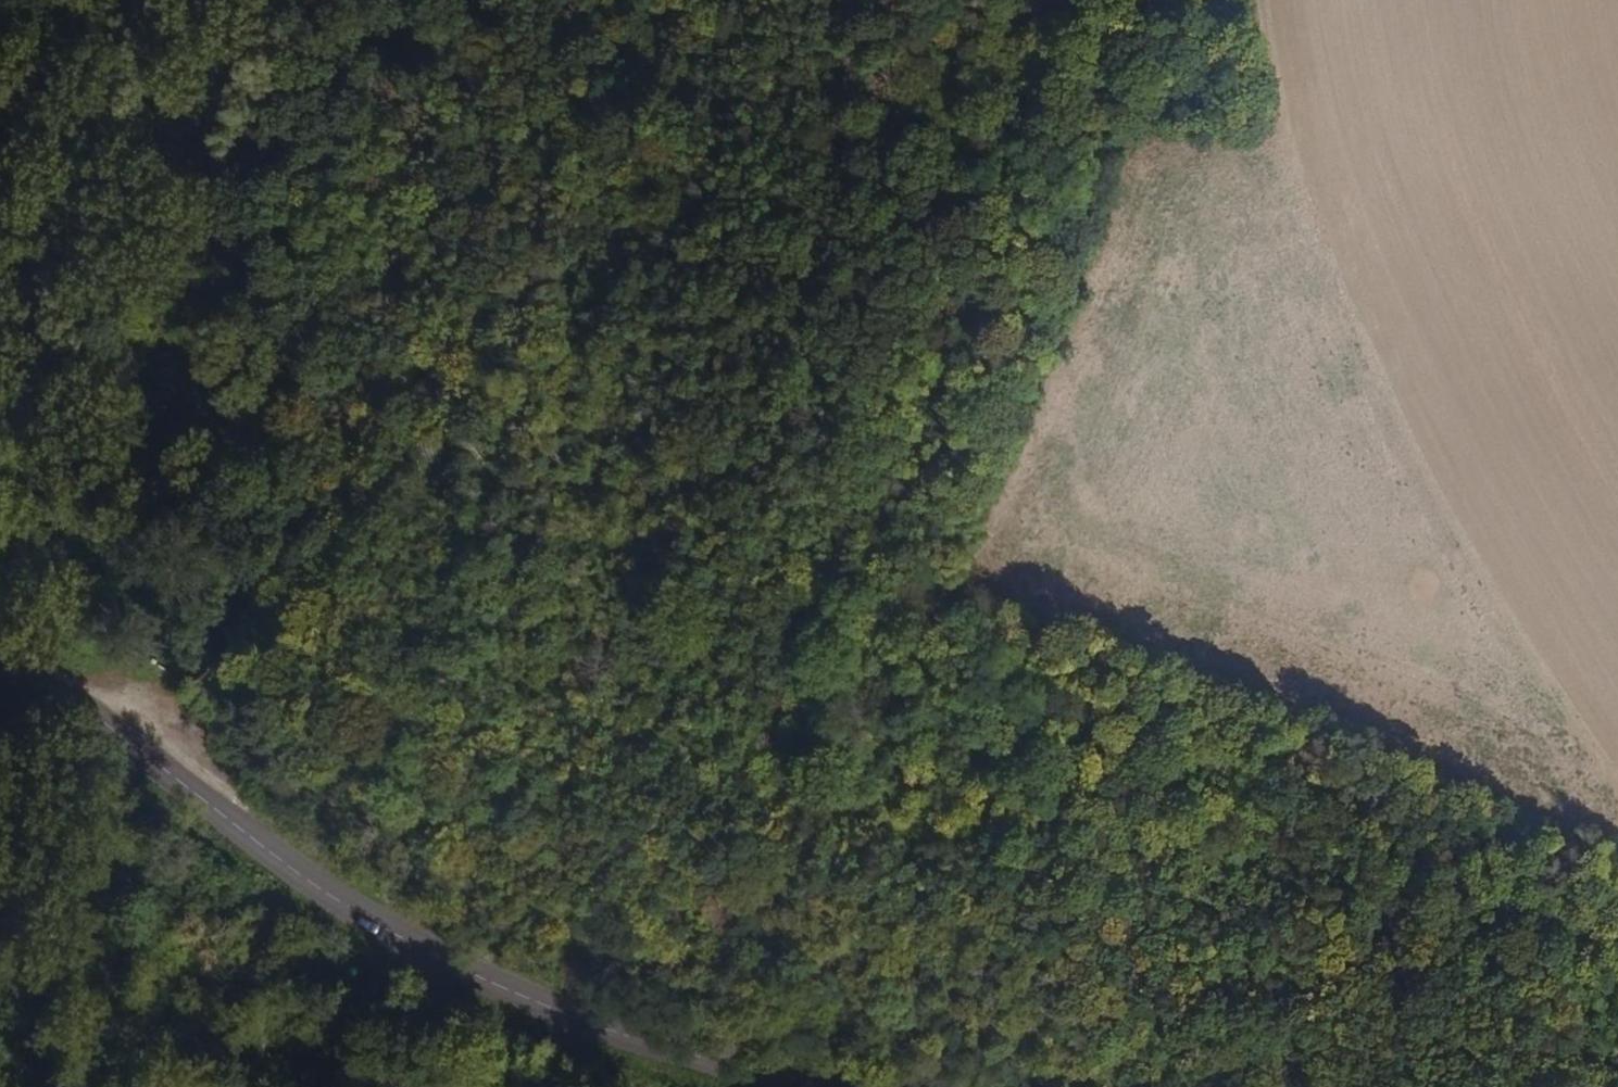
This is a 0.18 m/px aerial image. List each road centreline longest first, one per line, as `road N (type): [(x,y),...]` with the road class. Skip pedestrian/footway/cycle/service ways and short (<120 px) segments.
road 1 (secondary): [(0,652),(315,884),(439,958),(606,1025),(831,1086)]

